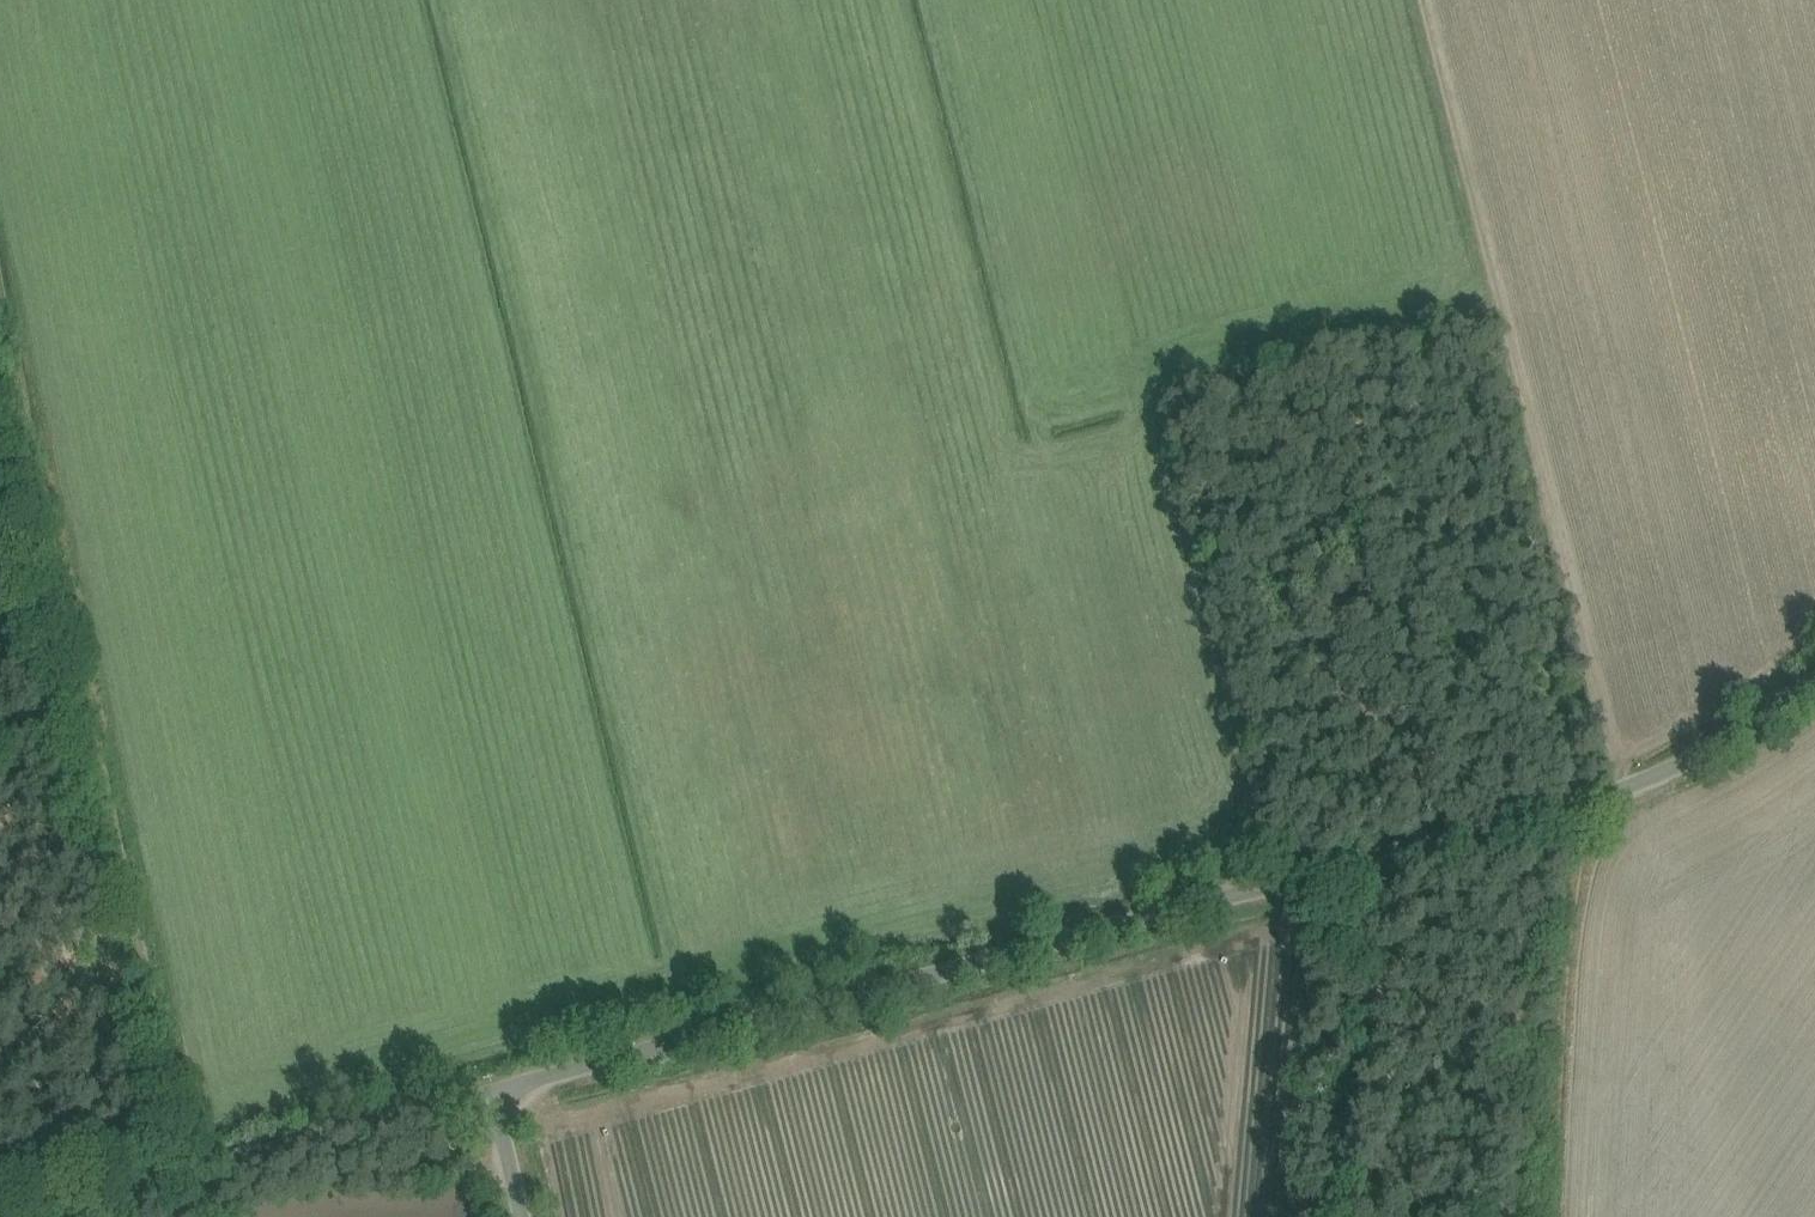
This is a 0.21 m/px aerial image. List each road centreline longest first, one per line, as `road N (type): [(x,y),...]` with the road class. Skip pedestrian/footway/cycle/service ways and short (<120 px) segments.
road 1 (unclassified): [(506,1087),(1142,923),(1688,768),(1781,710),(1814,678)]
road 2 (track): [(201,1162),(0,250)]
road 3 (unclassified): [(0,1211),(506,1087)]
road 4 (unclassified): [(533,1216),(506,1087)]

